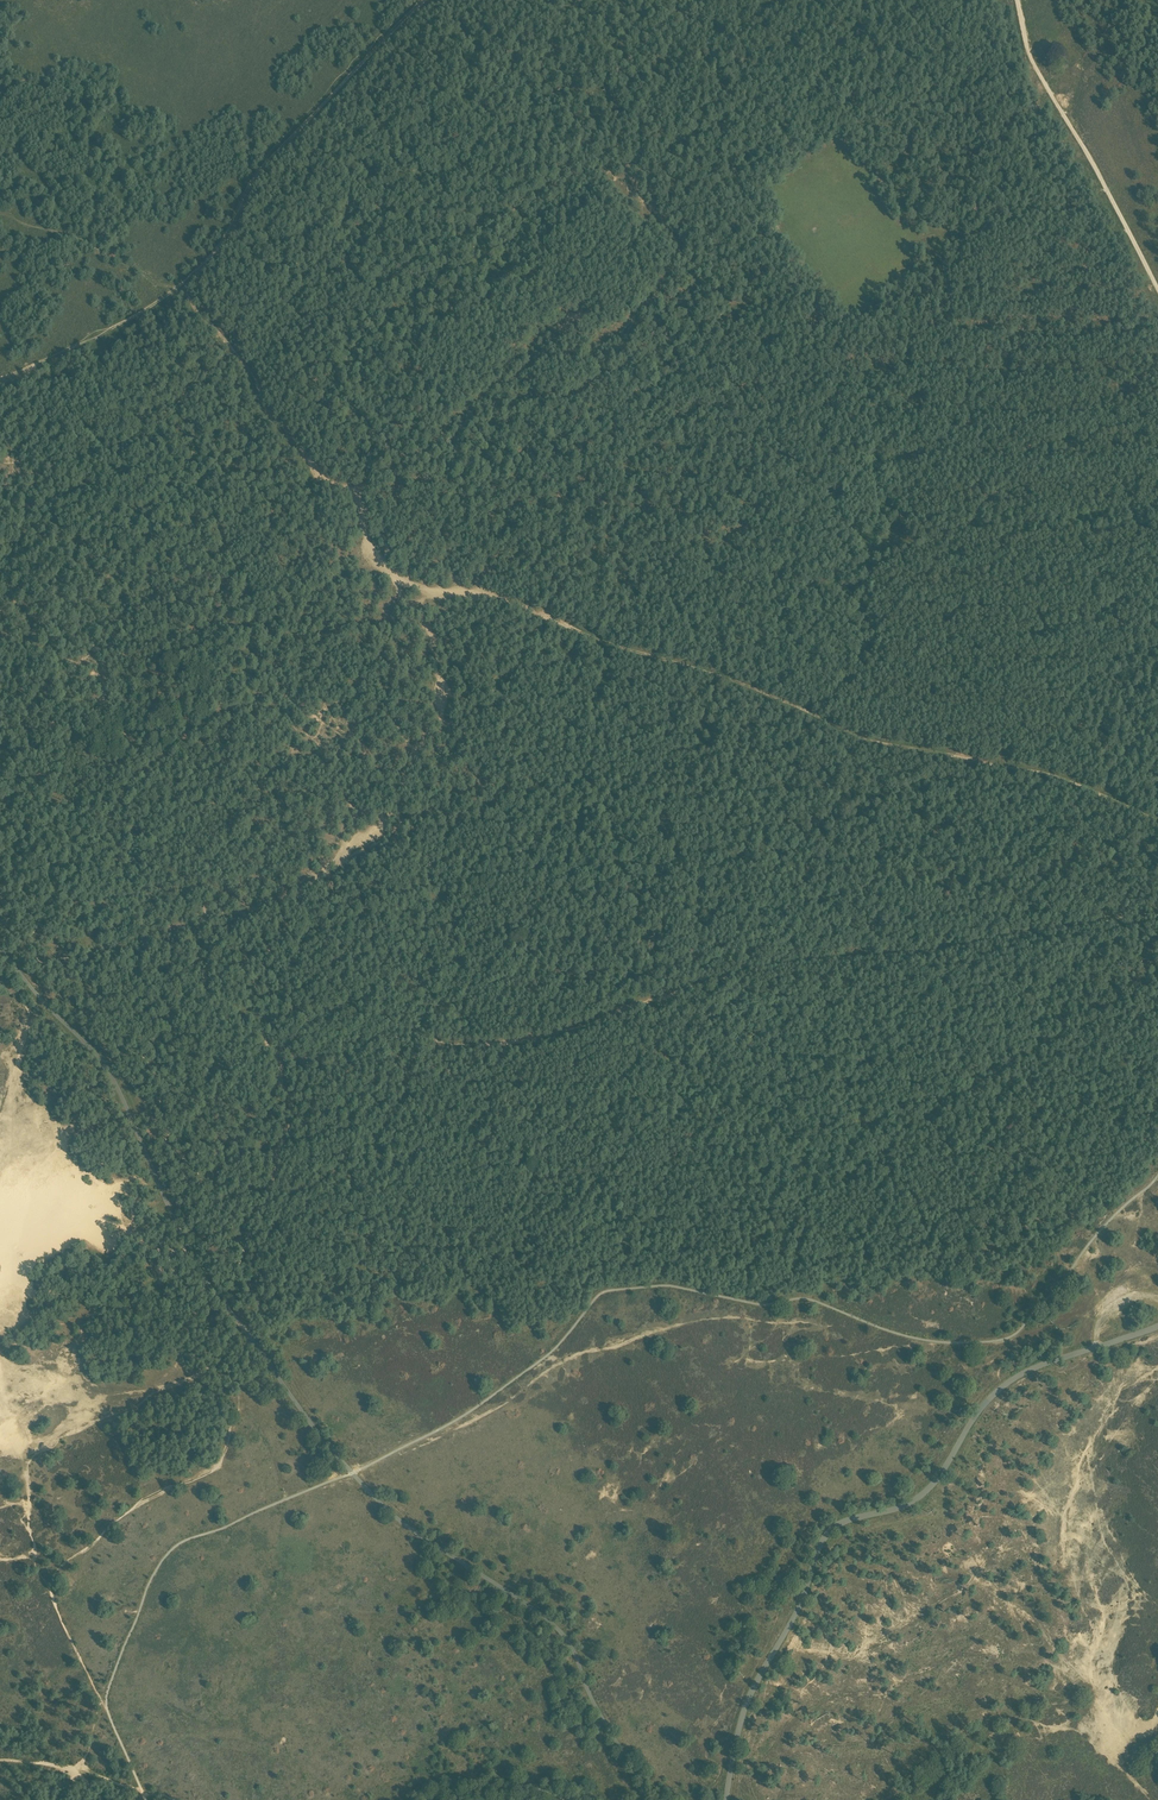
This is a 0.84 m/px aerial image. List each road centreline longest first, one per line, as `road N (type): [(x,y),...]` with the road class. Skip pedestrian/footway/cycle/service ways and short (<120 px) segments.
road 1 (track): [(1157,915),(752,969),(664,992),(569,1030),(481,1045),(388,1040),(294,1119),(280,1176),(237,1272)]
road 2 (track): [(1157,820),(1059,776),(853,734),(511,603),(422,588)]
road 3 (unclassified): [(726,1799),(749,1695),(830,1530),(919,1496),(979,1412),(1011,1380),(1157,1326)]
road 4 (track): [(422,588),(379,567),(353,492),(319,476),(261,404),(227,341),(178,288)]
road 5 (track): [(178,288),(218,251),(264,169),(424,0)]
road 6 (track): [(1157,290),(1033,64),(1017,0)]
road 7 (track): [(224,1361),(242,1409),(215,1466),(127,1513),(48,1583)]
road 8 (track): [(0,381),(48,363),(178,288)]
road 9 (track): [(48,1583),(101,1701)]

